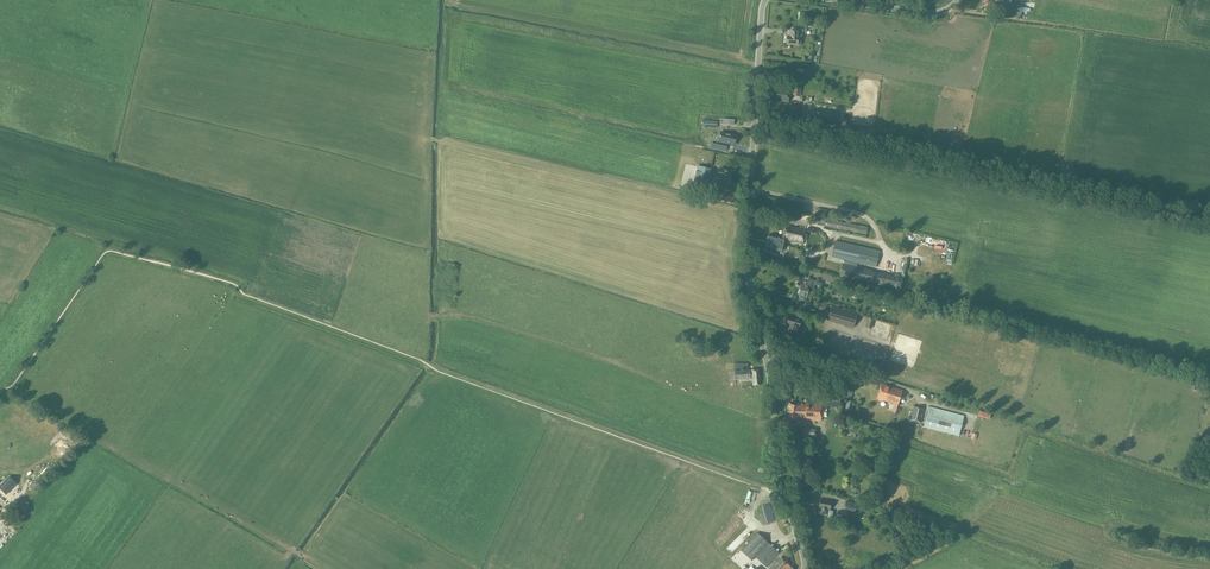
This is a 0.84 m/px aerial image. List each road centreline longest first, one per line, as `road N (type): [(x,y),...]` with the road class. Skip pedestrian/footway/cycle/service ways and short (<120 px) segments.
road 1 (unclassified): [(806,568),(779,467),(747,269),(761,0)]
road 2 (track): [(1209,219),(754,126)]

